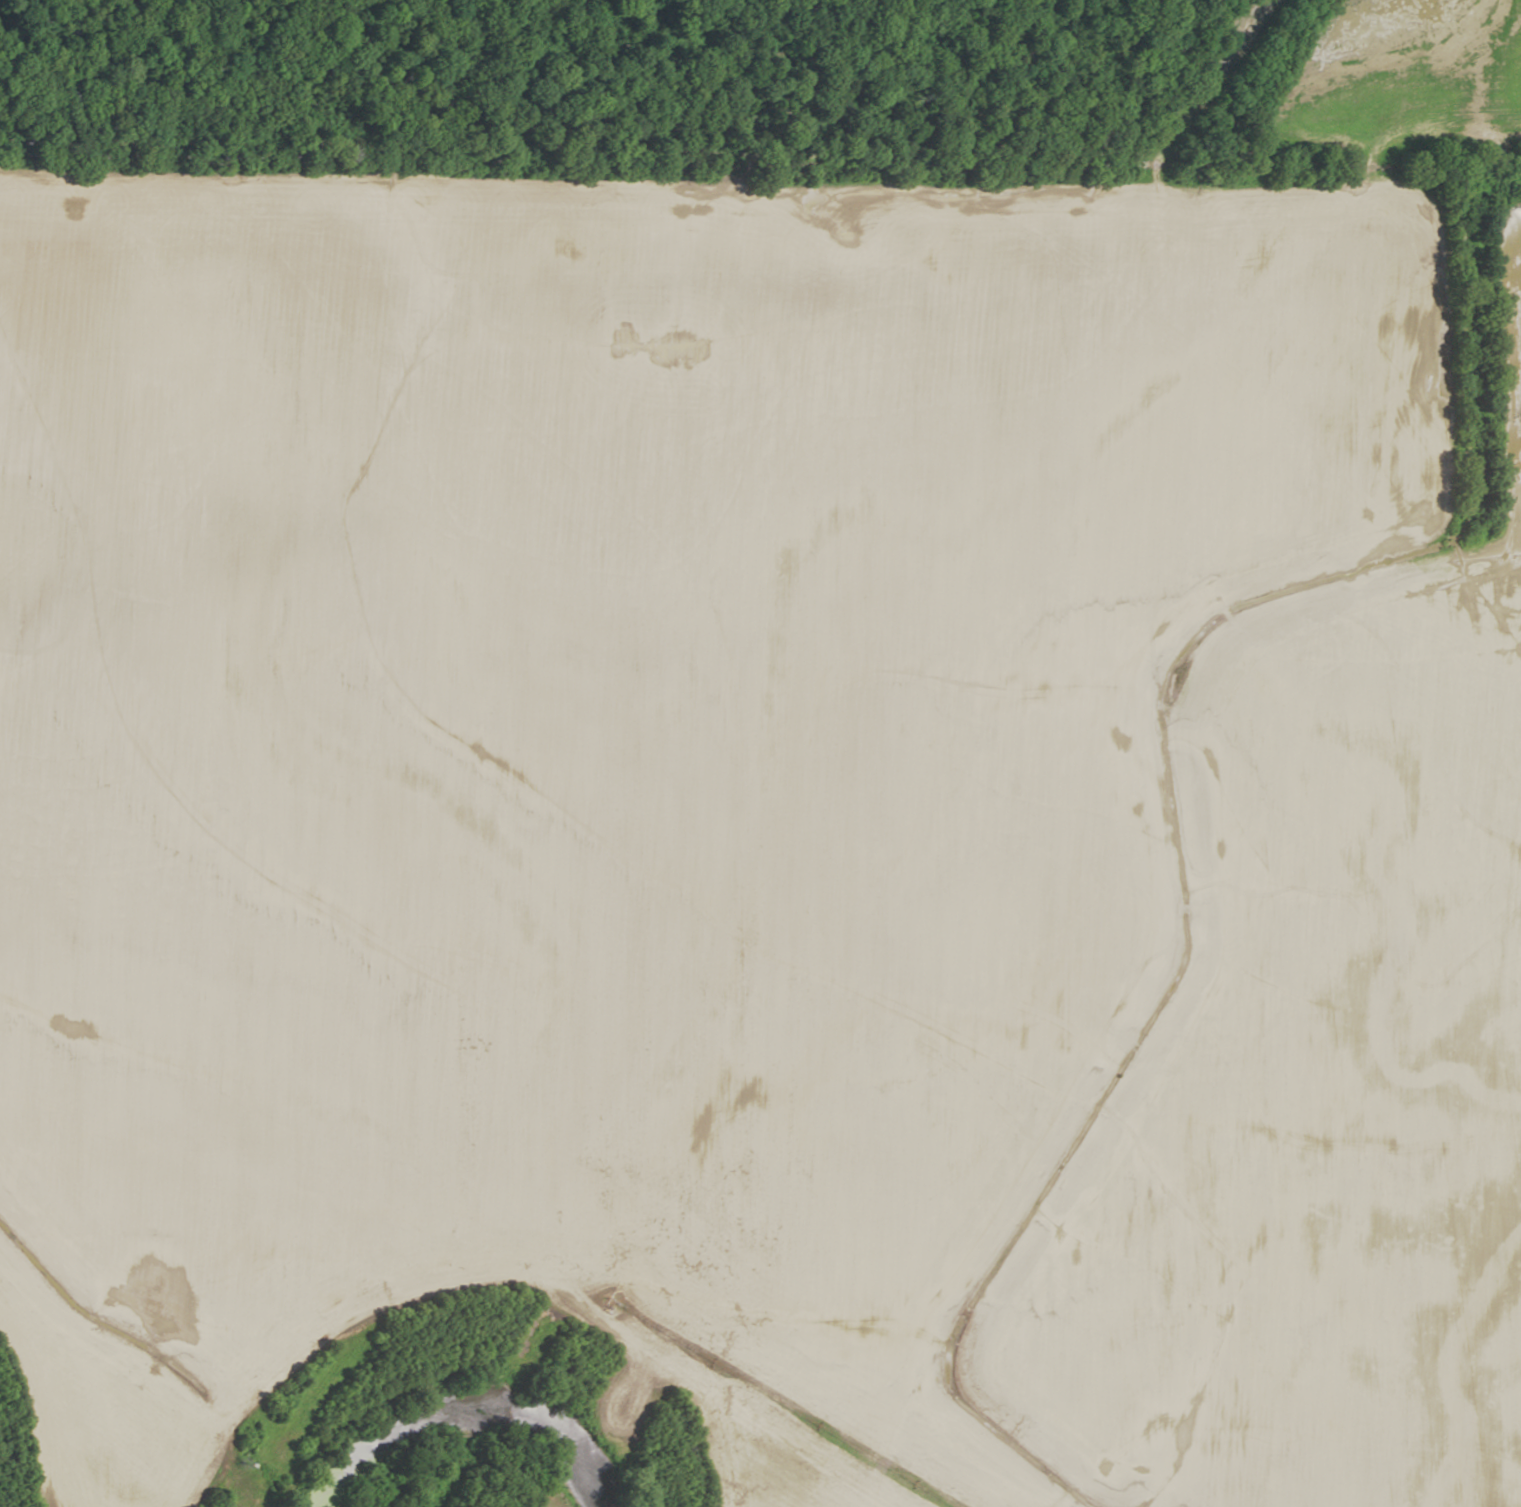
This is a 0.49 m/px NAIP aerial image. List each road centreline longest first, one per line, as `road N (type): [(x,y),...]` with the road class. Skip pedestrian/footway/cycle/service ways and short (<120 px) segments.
road 1 (residential): [(1031,1506),(957,1468),(543,1355),(451,1356)]

